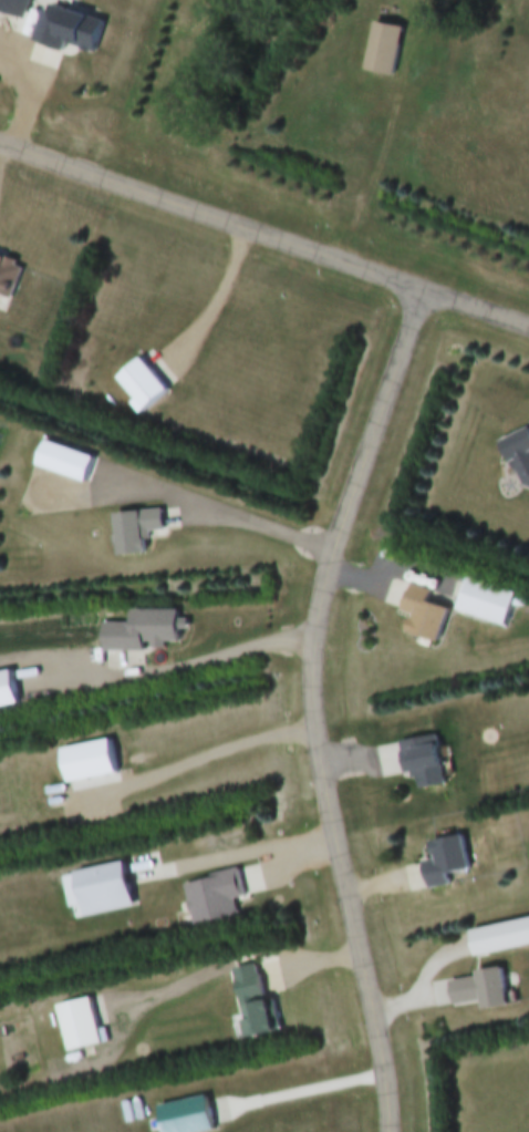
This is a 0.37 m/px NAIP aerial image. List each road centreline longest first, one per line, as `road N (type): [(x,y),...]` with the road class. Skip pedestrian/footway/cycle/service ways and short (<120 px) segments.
road 1 (residential): [(390,1131),(388,1079),(321,733),(317,669),(328,604),(421,289)]
road 2 (residential): [(421,289),(0,142)]

